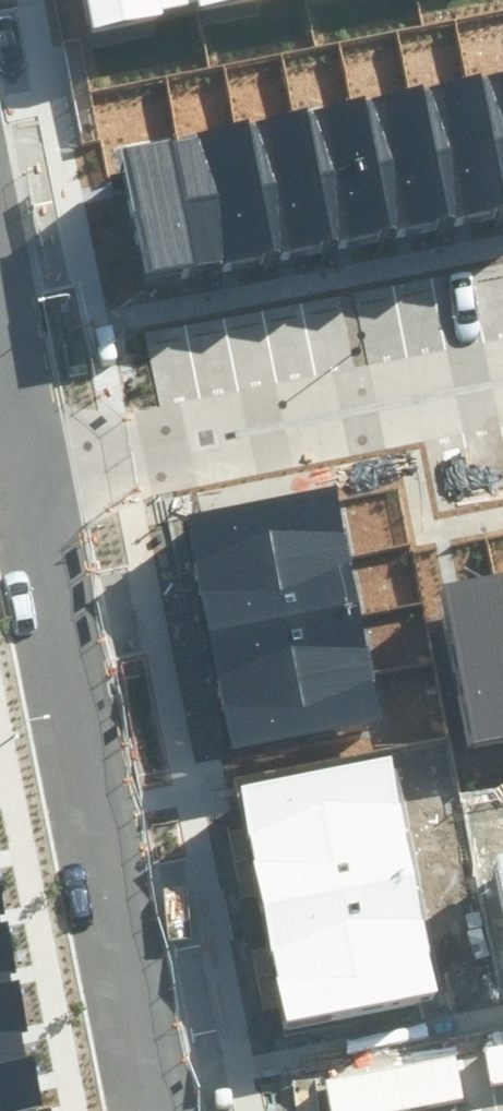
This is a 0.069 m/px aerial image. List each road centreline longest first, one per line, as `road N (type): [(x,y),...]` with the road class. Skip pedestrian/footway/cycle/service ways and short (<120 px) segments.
road 1 (residential): [(29,473),(155,1110)]
road 2 (residential): [(29,473),(502,381)]
road 3 (residential): [(0,327),(29,473)]

